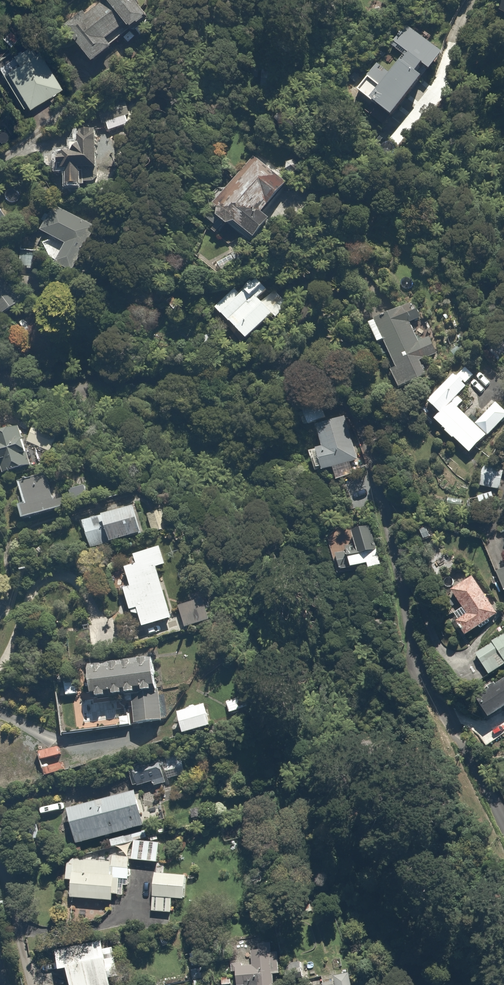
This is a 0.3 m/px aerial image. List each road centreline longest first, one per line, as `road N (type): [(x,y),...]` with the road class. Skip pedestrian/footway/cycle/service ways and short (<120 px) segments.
road 1 (residential): [(0,372),(131,303),(247,269),(282,267),(316,290),(429,684),(503,829)]
road 2 (track): [(405,984),(391,943),(414,941),(432,972),(462,984)]

